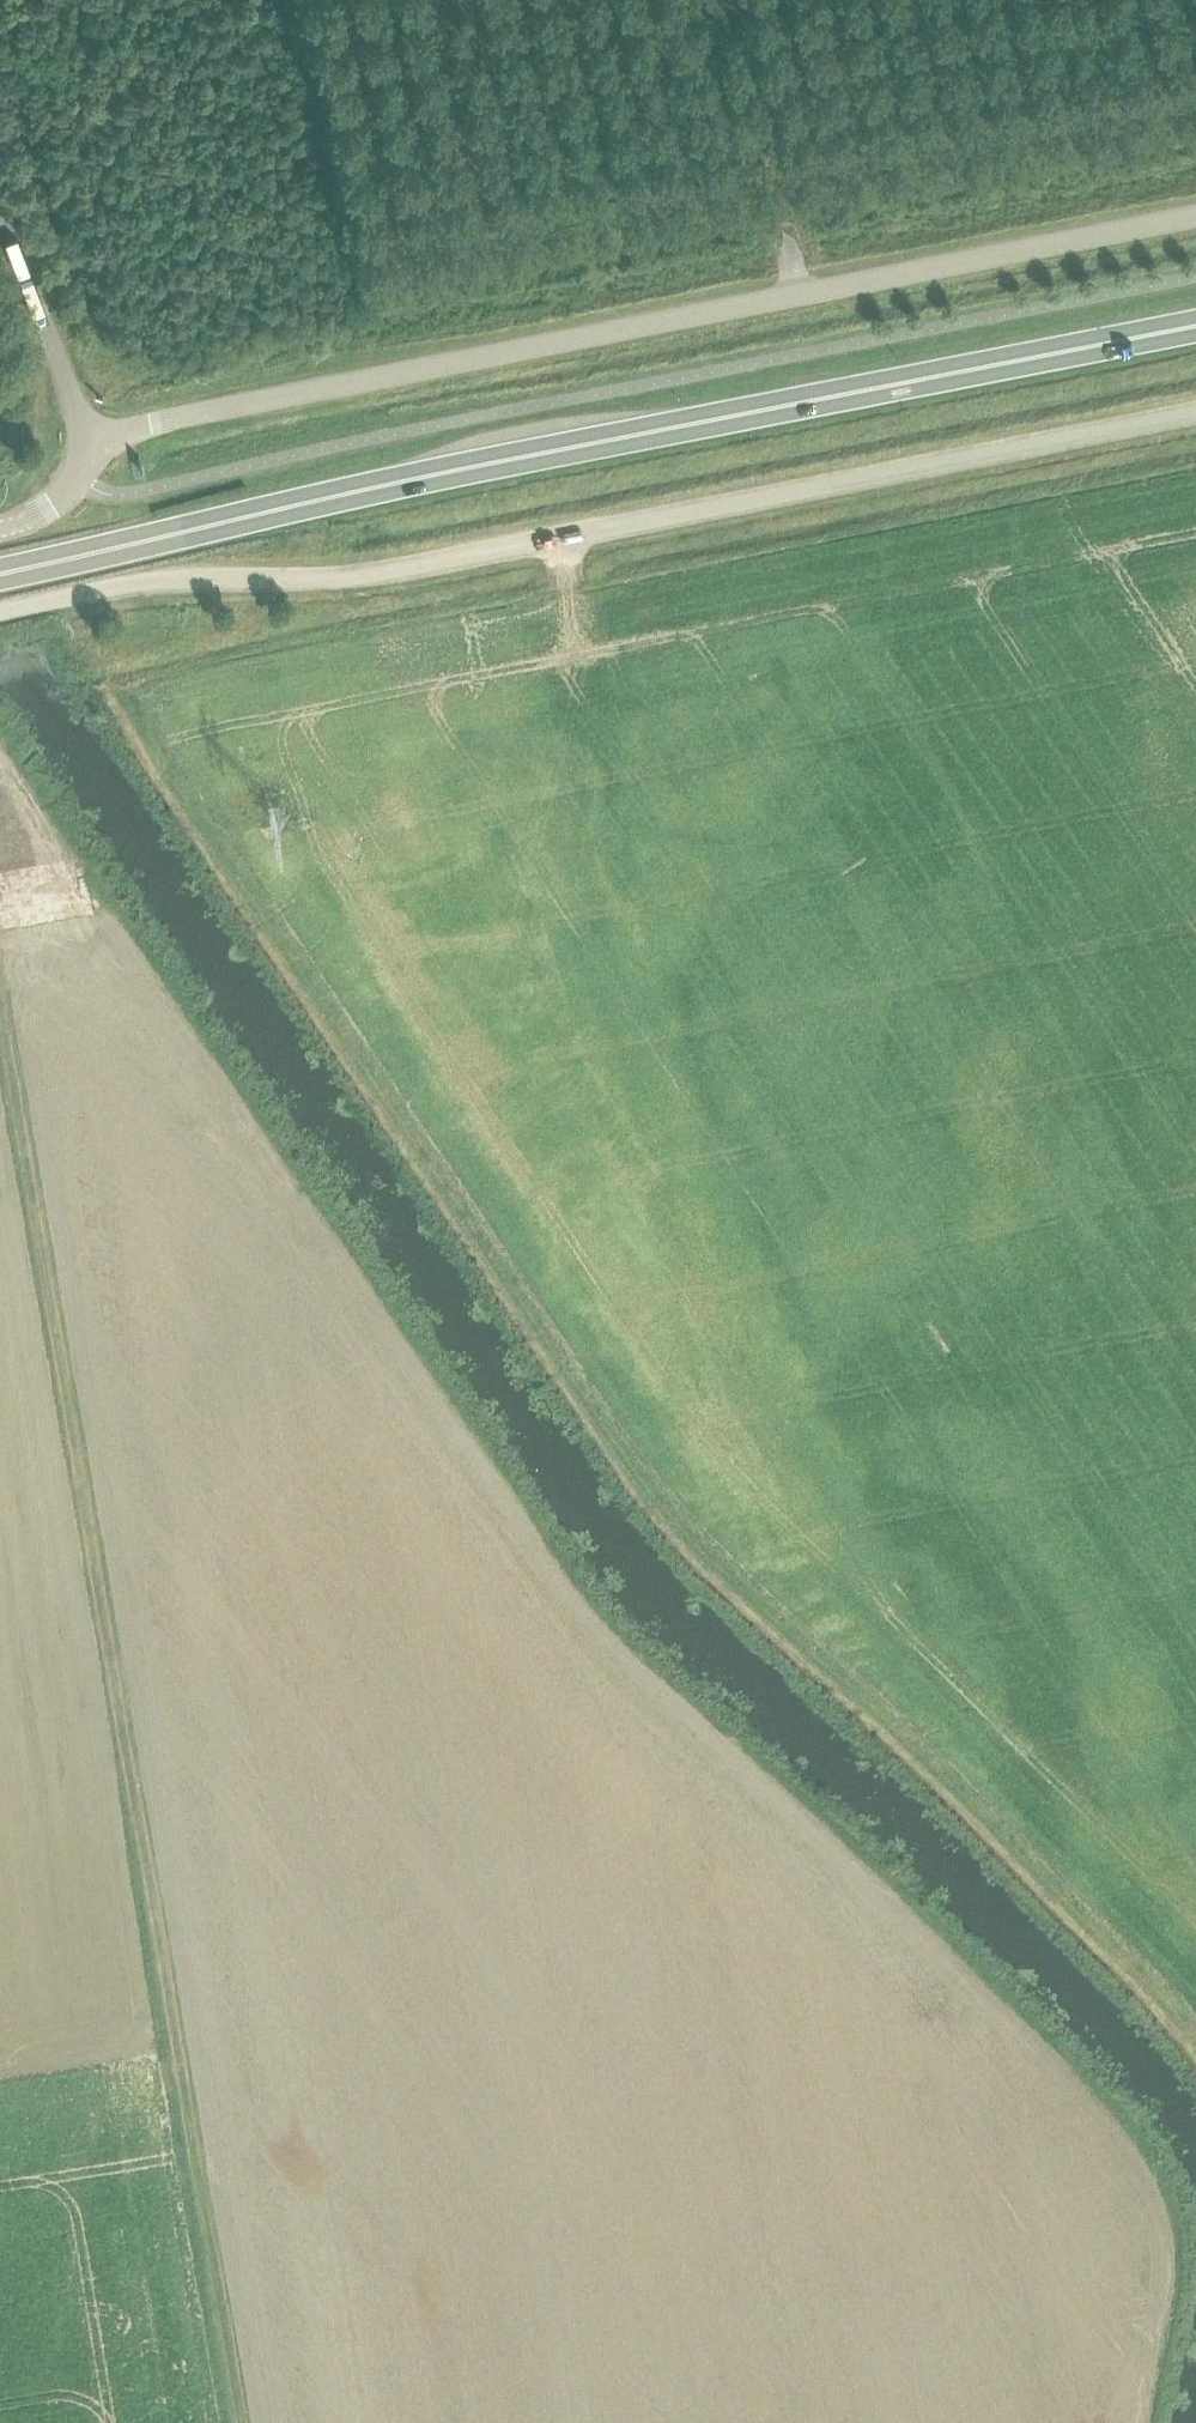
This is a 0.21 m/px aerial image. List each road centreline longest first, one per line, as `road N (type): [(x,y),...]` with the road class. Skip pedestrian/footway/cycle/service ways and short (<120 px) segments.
road 1 (trunk): [(0,576),(1195,325)]
road 2 (unclassified): [(0,612),(166,578),(363,576),(1195,414)]
road 3 (unclassified): [(88,439),(1195,216)]
road 4 (unclassified): [(88,439),(0,211)]
road 5 (unclassified): [(0,521),(75,481),(88,439)]

